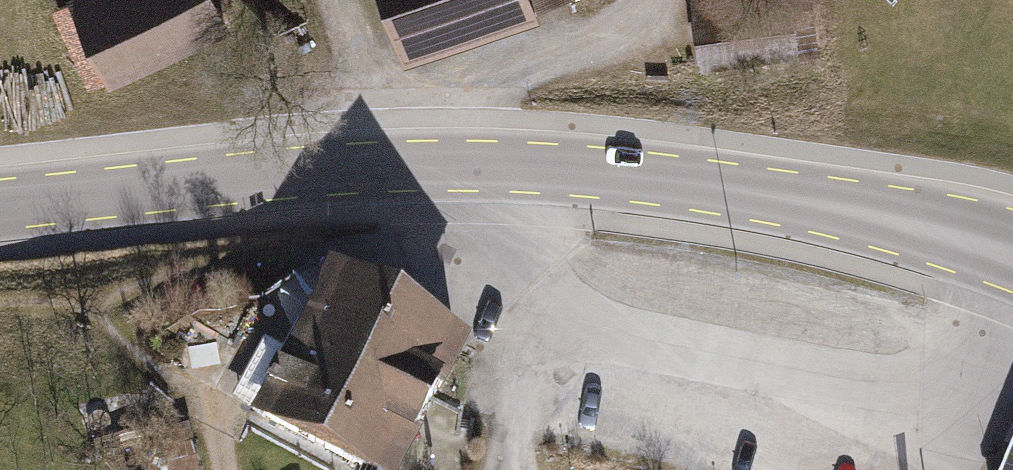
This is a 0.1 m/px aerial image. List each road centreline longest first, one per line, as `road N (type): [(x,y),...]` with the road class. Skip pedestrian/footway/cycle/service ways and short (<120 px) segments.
road 1 (primary): [(1012,252),(809,202),(483,169)]
road 2 (primary): [(483,169),(370,169),(0,206)]
road 3 (track): [(652,0),(646,11),(513,76),(474,119),(483,169)]
road 4 (residential): [(483,169),(507,318),(505,405)]
road 5 (track): [(346,0),(390,82),(474,119)]

